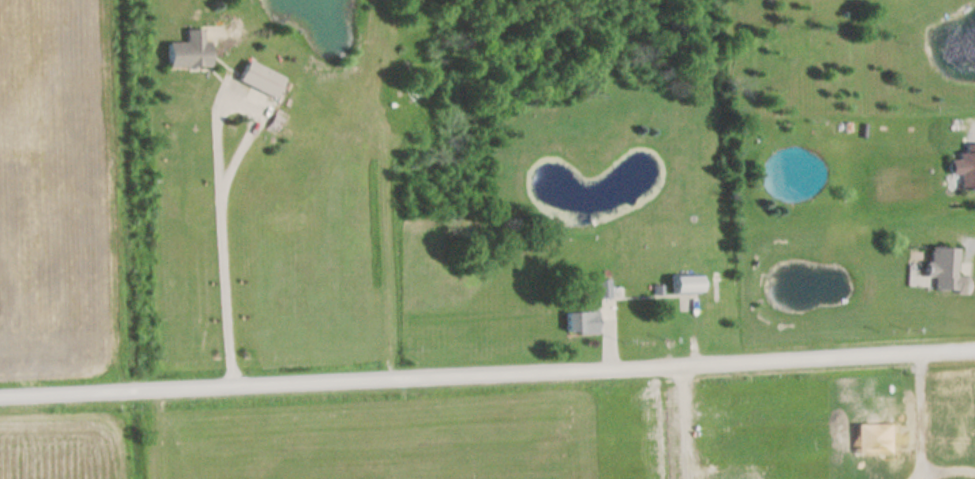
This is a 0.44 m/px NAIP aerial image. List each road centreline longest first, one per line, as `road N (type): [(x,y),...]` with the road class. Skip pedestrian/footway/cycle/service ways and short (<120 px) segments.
road 1 (residential): [(0,398),(974,351)]

